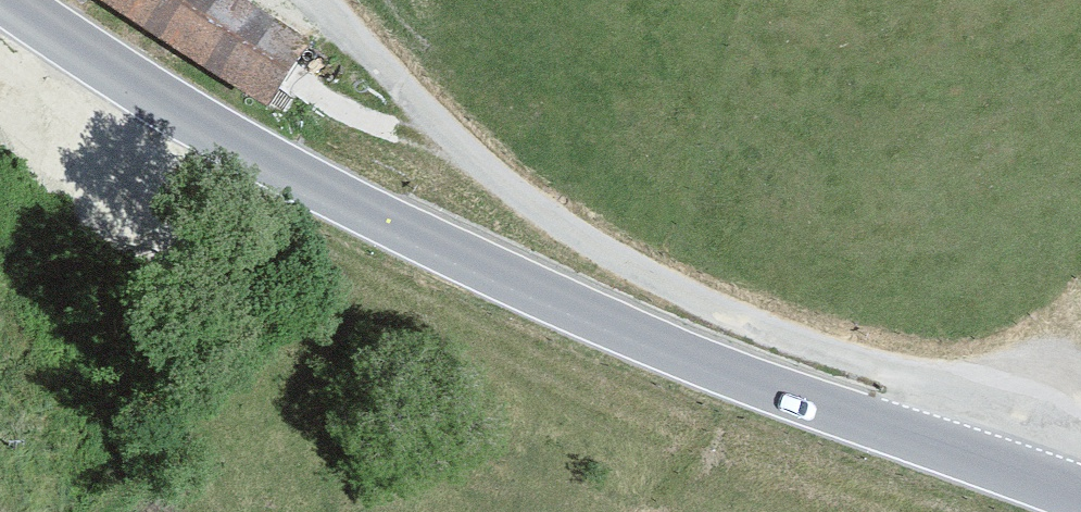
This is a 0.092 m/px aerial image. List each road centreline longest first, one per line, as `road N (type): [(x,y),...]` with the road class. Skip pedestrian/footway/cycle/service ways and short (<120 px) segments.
road 1 (tertiary): [(15,0),(111,69),(402,233),(772,389),(1024,477)]
road 2 (residential): [(319,0),(499,180),(667,287),(835,358),(1020,410),(1024,477)]

